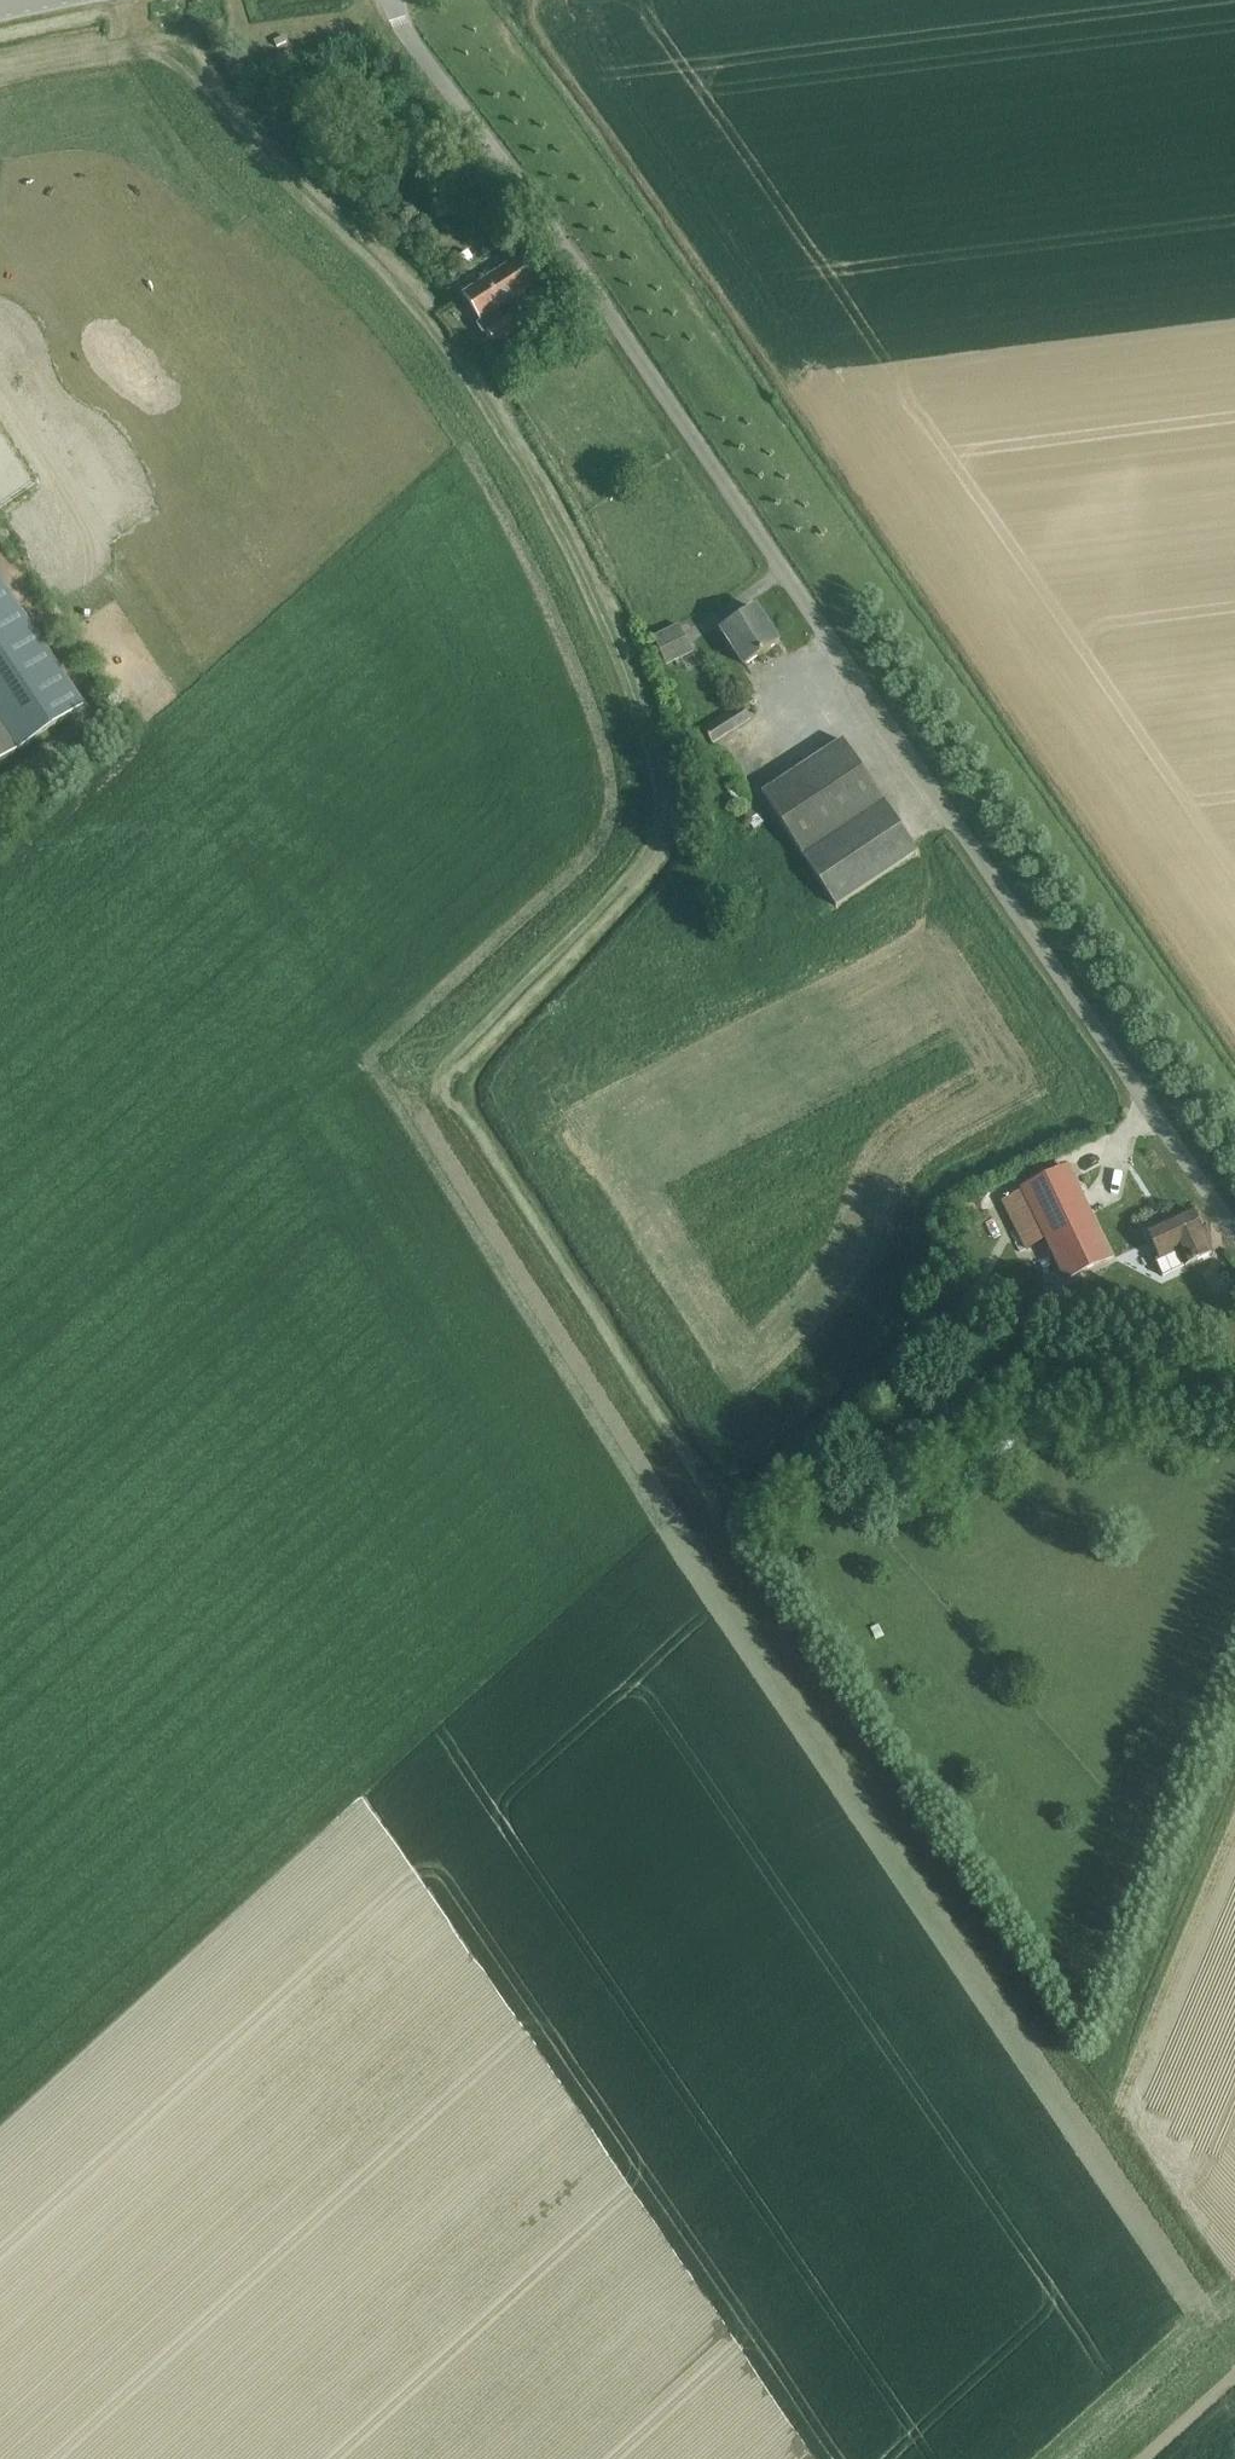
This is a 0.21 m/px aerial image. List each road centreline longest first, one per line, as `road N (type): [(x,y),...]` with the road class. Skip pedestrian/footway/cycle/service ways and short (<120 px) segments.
road 1 (unclassified): [(1234,1234),(395,19),(392,0)]

